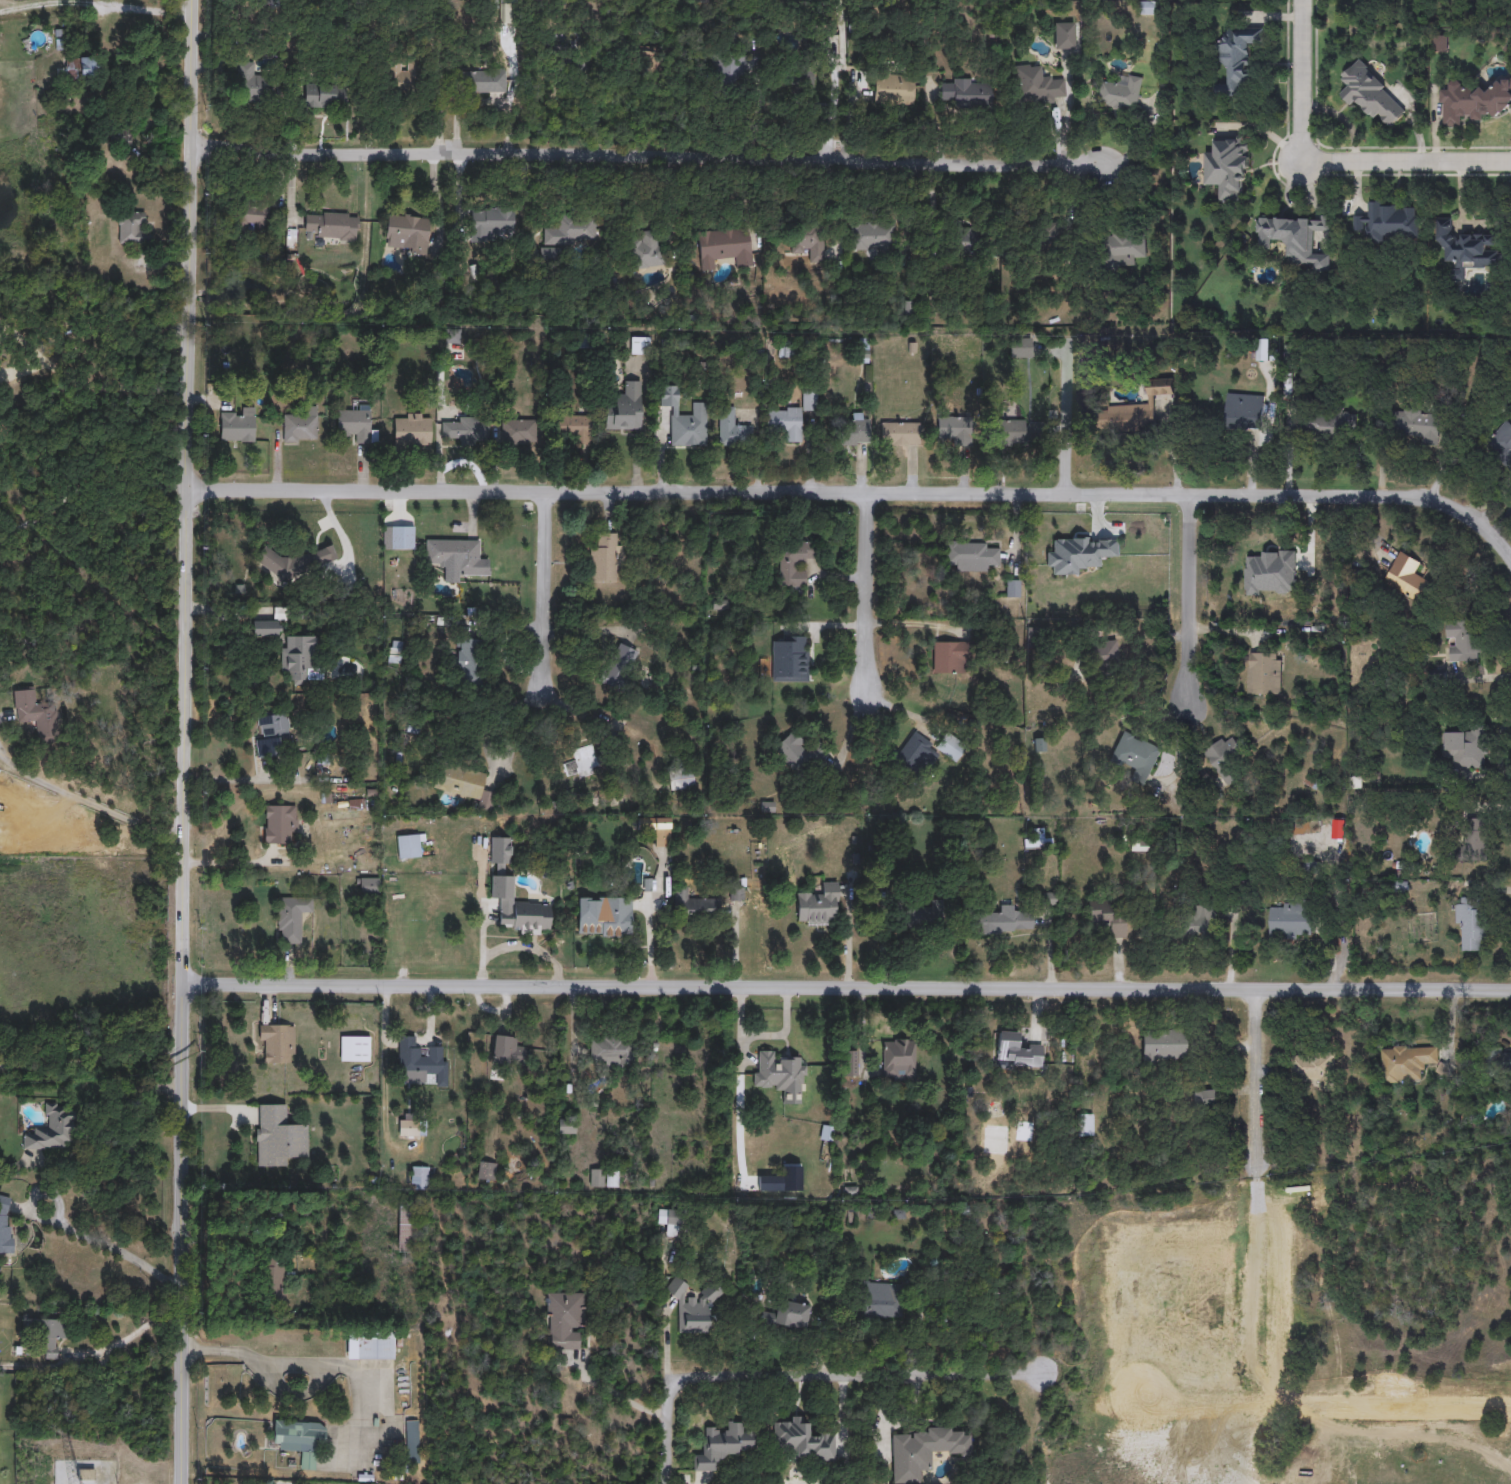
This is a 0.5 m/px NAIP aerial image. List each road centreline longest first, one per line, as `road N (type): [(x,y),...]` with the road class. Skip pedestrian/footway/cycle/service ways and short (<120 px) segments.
road 1 (tertiary): [(181,1483),(190,0)]
road 2 (residential): [(190,490),(1375,499),(1437,503),(1460,513),(1510,559)]
road 3 (tertiary): [(185,980),(1510,991)]
road 4 (residential): [(191,152),(1105,168)]
road 5 (residential): [(675,1386),(687,1379),(1041,1375)]
road 6 (residential): [(1192,497),(1185,709)]
road 7 (residential): [(1510,163),(1301,164)]
road 8 (residential): [(867,494),(865,692)]
road 9 (residential): [(545,491),(541,686)]
road 10 (residential): [(1257,990),(1256,1179)]
road 11 (residential): [(1301,164),(1301,0)]
road 12 (residential): [(1065,495),(1068,347)]

